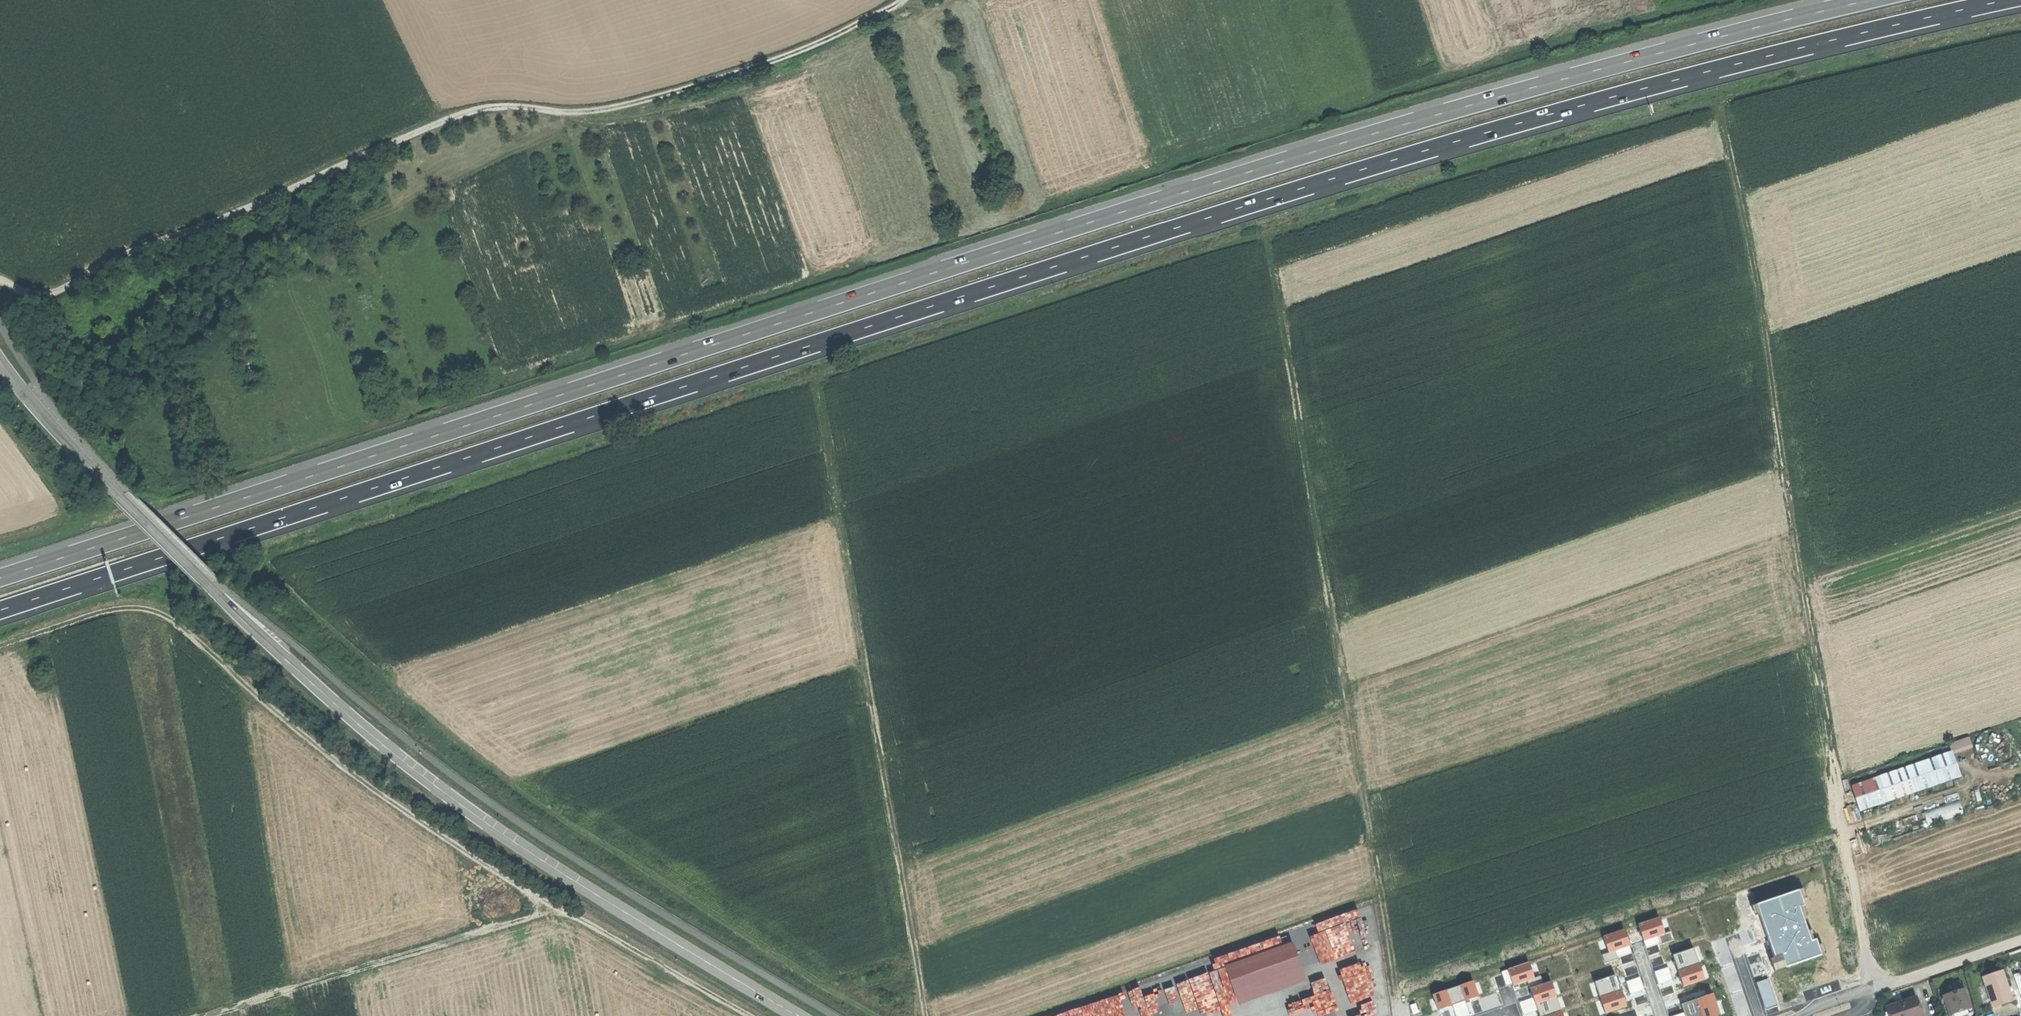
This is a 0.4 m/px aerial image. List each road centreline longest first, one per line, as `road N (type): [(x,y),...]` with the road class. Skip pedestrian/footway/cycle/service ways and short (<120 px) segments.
road 1 (track): [(928,1015),(823,375),(1273,229),(1728,97),(1869,993)]
road 2 (trunk): [(0,610),(1419,152),(1767,56),(2009,0)]
road 3 (trunk): [(1872,0),(1414,122),(0,577)]
road 4 (secondary): [(807,1015),(404,760),(206,583),(0,360)]
road 5 (track): [(908,0),(789,55),(656,97),(556,106),(495,100),(133,251),(61,291),(34,294),(0,279)]
road 6 (track): [(1273,229),(1402,1015)]
road 7 (track): [(565,913),(340,766),(160,608),(125,605),(0,645)]
road 8 (track): [(205,1015),(555,910),(753,1015)]
road 9 (track): [(1728,97),(2020,26)]
road 10 (track): [(2020,941),(1869,993)]

